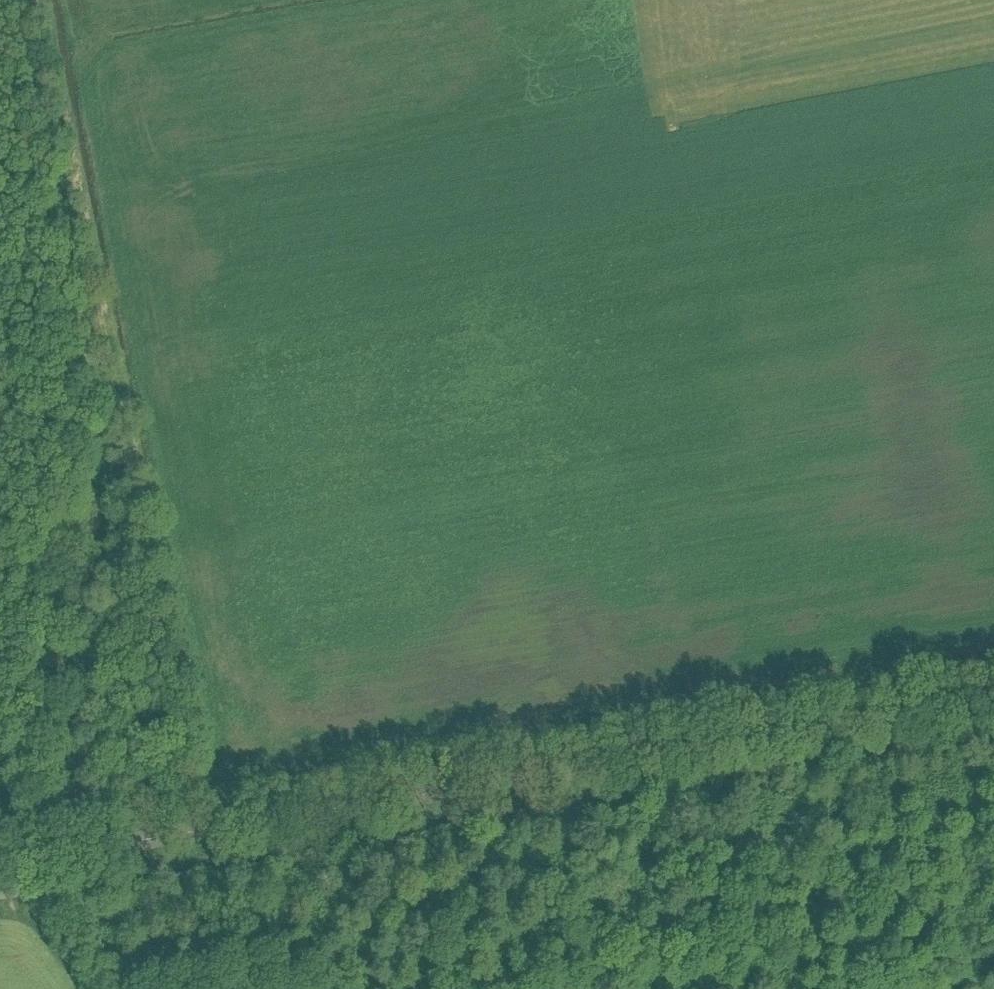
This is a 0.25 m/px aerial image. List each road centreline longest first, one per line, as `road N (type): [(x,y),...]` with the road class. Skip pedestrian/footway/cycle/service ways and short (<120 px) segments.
road 1 (tertiary): [(0,864),(993,705)]

